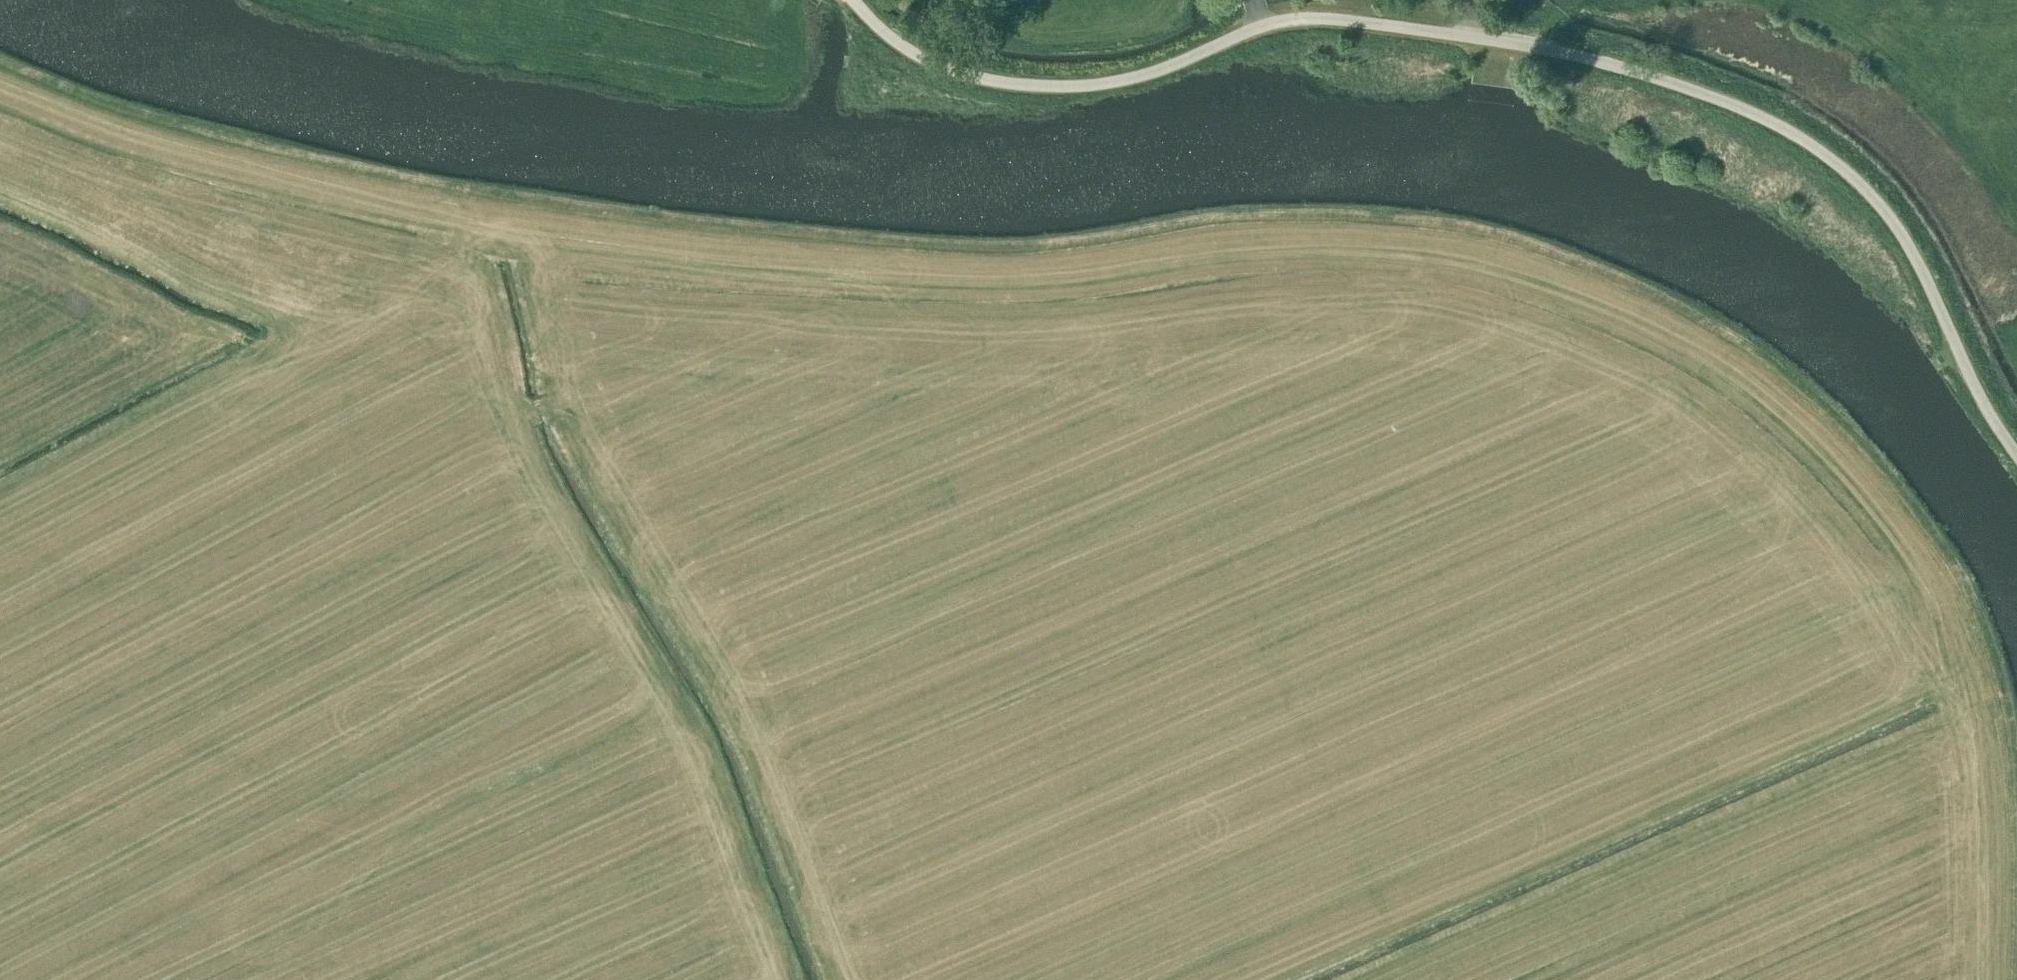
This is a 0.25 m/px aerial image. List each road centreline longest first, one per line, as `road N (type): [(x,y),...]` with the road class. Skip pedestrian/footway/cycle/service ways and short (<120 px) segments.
road 1 (unclassified): [(852,0),(892,40),(936,65),(1021,85),(1121,81),(1273,23),(1330,20),(1532,48),(1724,102),(1817,150),(1903,235),(1976,389),(2016,455)]

